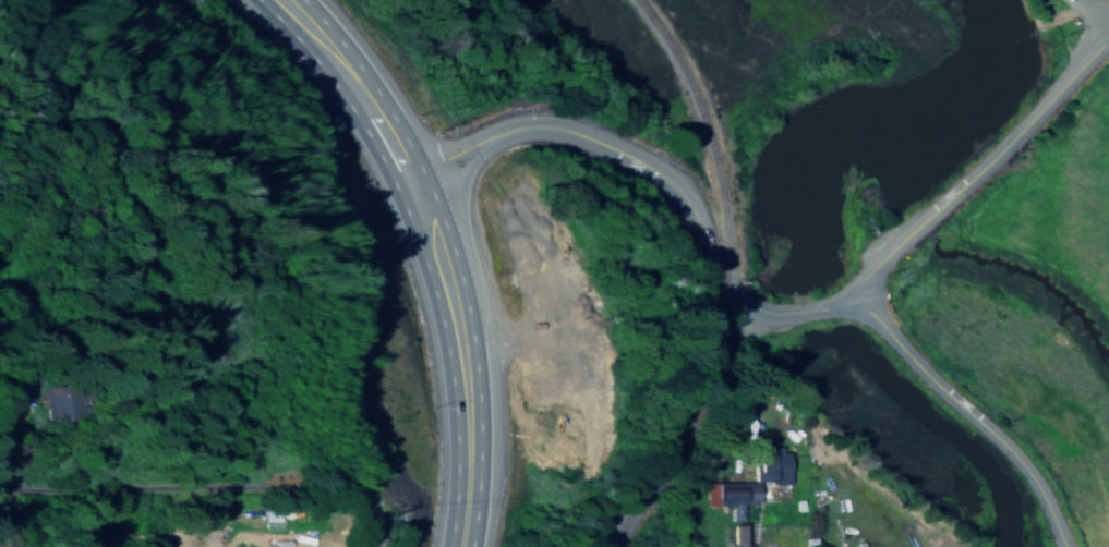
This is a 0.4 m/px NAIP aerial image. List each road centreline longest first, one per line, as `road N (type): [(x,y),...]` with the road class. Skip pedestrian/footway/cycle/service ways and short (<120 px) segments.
road 1 (primary): [(461,546),(471,449),(429,246),(371,122),(274,0)]
road 2 (residential): [(405,183),(482,138),(535,129),(566,134),(675,192),(697,221),(724,289),(744,308),(799,316)]
road 3 (residential): [(380,546),(348,506),(314,497),(0,488)]
road 4 (residential): [(856,306),(870,271),(996,157),(1108,34)]
road 5 (residential): [(1060,546),(1010,458),(856,306)]
road 6 (track): [(582,469),(570,337),(533,224)]

